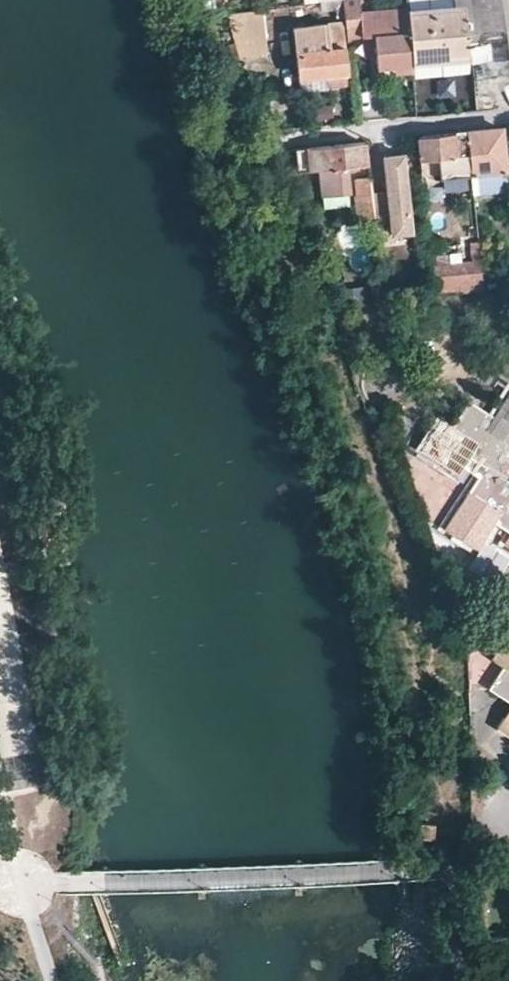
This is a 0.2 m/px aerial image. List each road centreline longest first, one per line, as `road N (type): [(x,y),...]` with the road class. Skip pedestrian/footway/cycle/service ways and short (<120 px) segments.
road 1 (residential): [(263,143),(508,114)]

